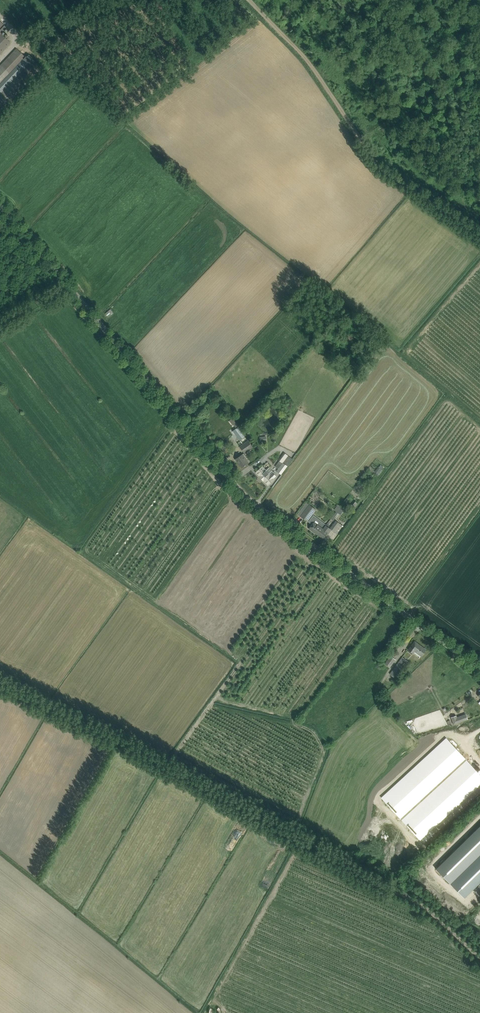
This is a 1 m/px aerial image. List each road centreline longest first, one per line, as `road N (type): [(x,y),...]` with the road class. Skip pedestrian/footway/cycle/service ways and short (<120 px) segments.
road 1 (tertiary): [(479,668),(251,501),(0,206)]
road 2 (track): [(479,960),(409,898),(0,677)]
road 3 (track): [(479,231),(379,165),(315,67),(251,0)]

